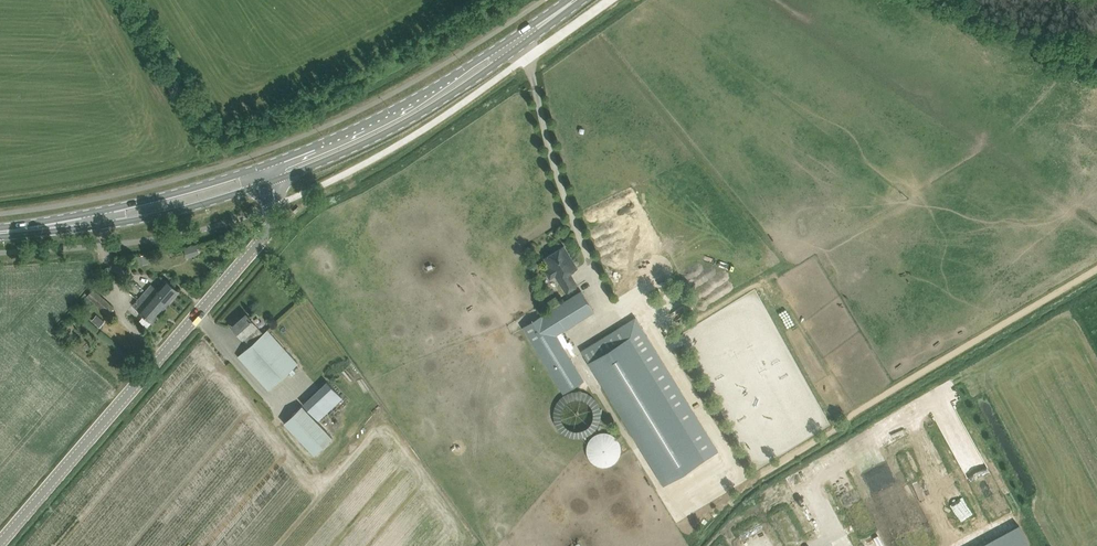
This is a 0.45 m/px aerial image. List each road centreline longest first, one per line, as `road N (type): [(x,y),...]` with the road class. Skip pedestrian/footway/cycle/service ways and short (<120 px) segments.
road 1 (tertiary): [(0,545),(270,231),(276,206),(270,181)]
road 2 (primary): [(270,181),(421,114),(521,47),(575,0)]
road 3 (primary): [(574,0),(416,96),(264,164)]
road 4 (primary): [(92,217),(128,220),(270,181)]
road 5 (primary): [(264,164),(92,217)]

